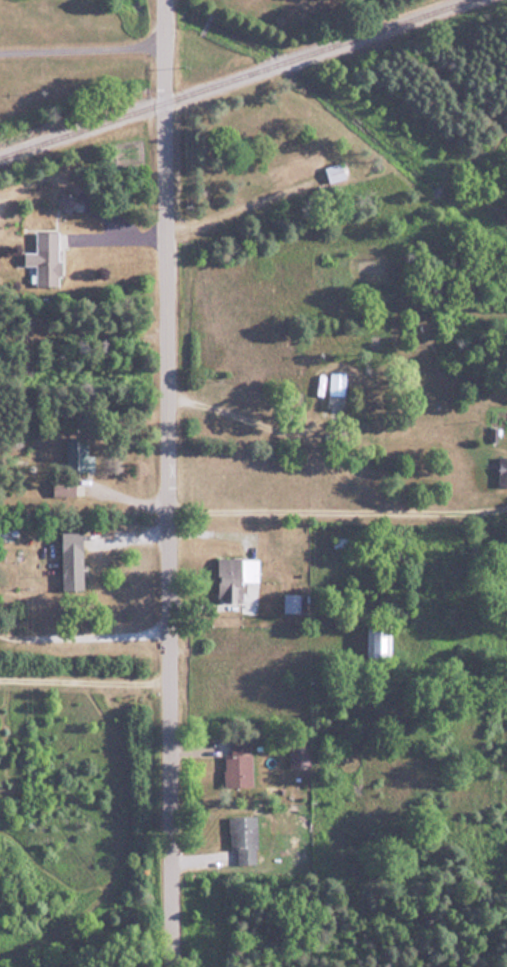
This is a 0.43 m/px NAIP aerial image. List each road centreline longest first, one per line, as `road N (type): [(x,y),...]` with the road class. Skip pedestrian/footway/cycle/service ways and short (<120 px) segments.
road 1 (residential): [(173,966),(163,0)]
road 2 (residential): [(164,43),(0,50)]

